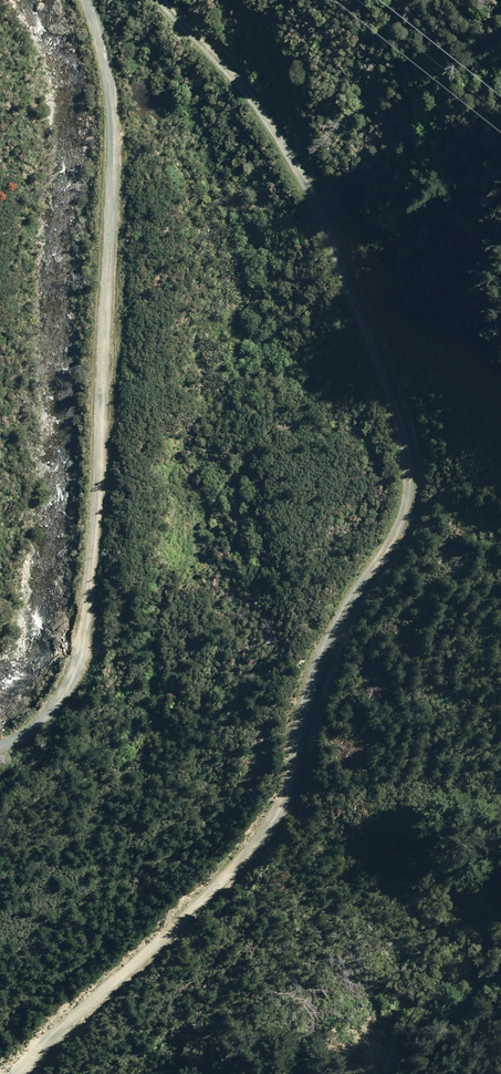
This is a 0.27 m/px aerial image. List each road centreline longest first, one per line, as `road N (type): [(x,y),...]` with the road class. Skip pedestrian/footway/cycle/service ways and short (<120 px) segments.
road 1 (track): [(18,1073),(169,937),(277,812),(315,669),(406,512),(401,428),(304,178),(278,133),(164,0)]
road 2 (track): [(0,747),(23,737),(65,691),(96,540),(115,163),(105,64),(87,0)]

